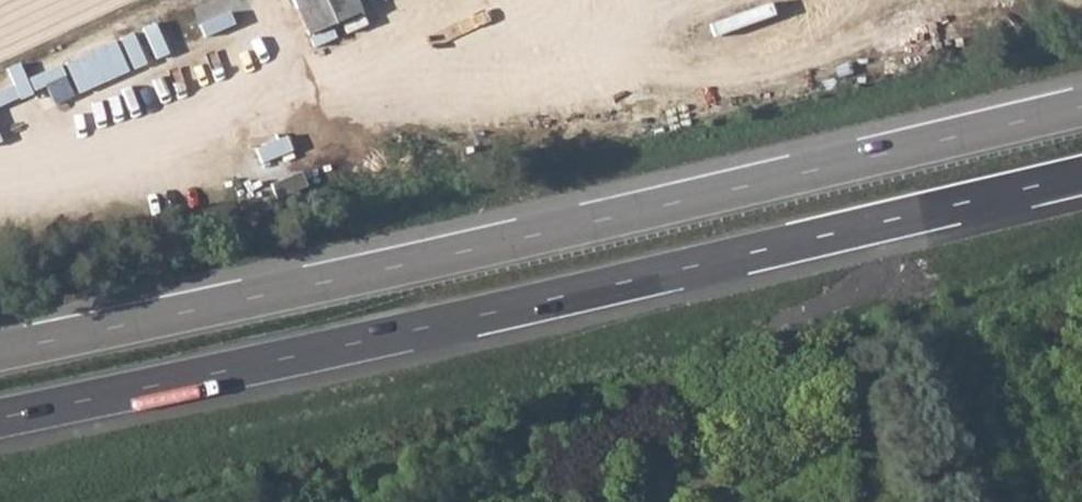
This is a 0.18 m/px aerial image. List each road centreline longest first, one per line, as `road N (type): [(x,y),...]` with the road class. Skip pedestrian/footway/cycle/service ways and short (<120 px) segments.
road 1 (motorway): [(1081,107),(0,351)]
road 2 (motorway): [(0,418),(1081,175)]

